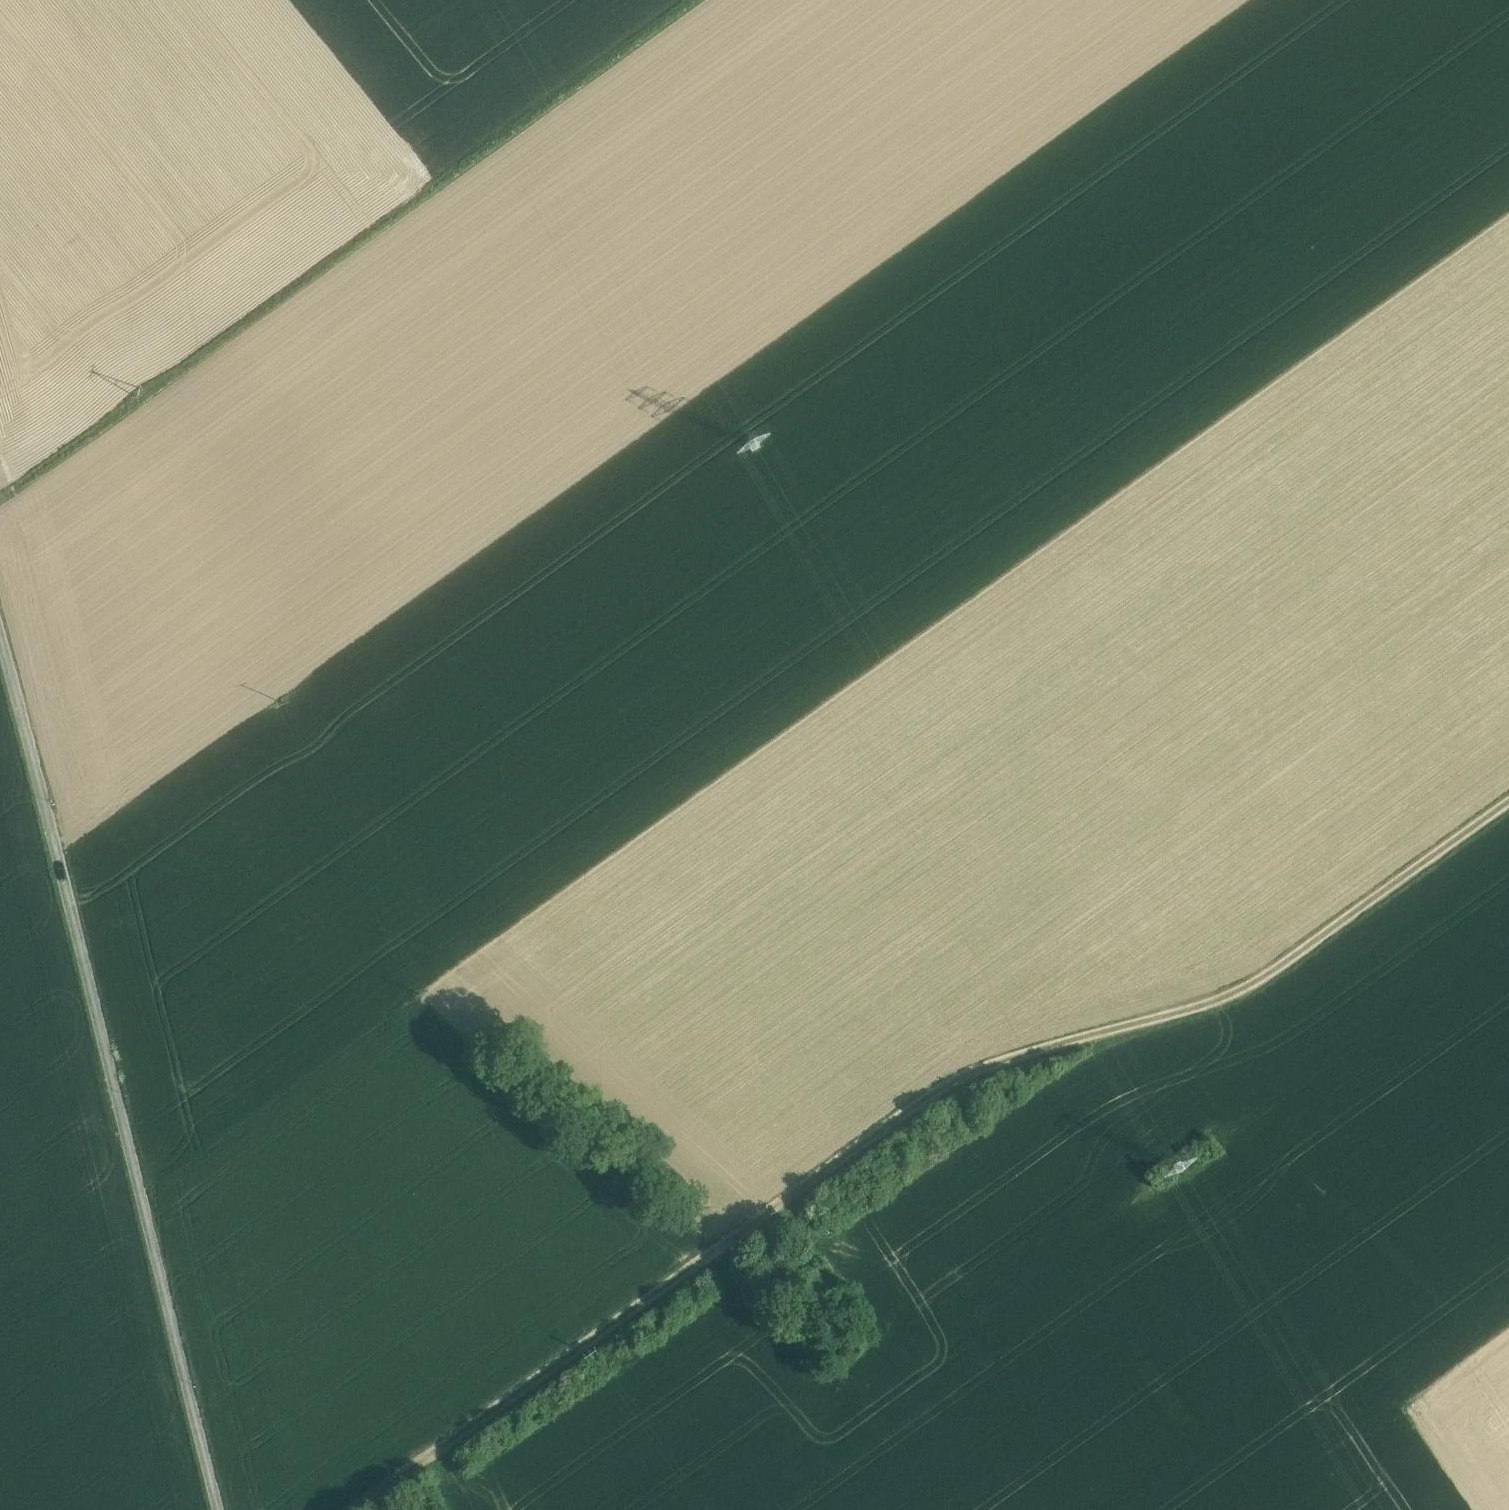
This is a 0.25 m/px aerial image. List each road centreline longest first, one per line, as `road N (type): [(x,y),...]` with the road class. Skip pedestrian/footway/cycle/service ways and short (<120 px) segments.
road 1 (track): [(1508,801),(1247,989),(955,1077),(349,1509)]
road 2 (unclassified): [(0,627),(223,1509)]
road 3 (track): [(696,0),(0,500)]

